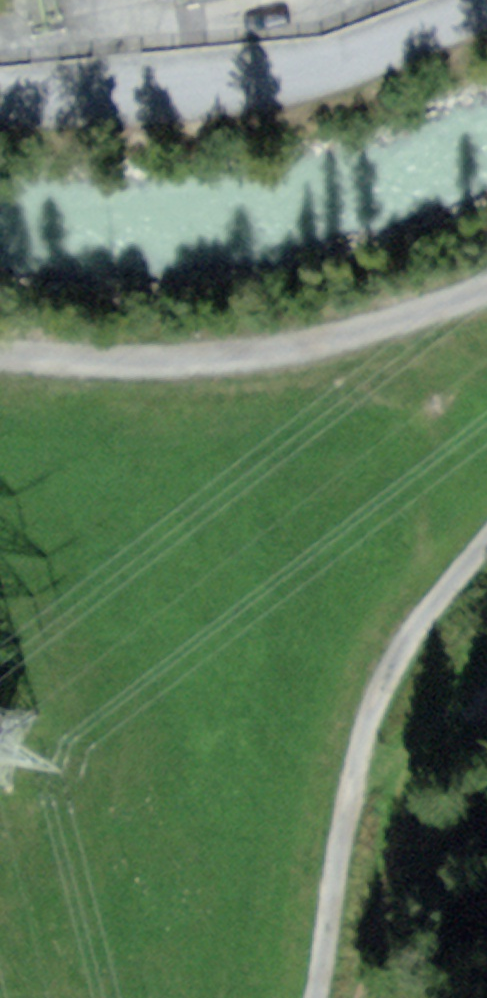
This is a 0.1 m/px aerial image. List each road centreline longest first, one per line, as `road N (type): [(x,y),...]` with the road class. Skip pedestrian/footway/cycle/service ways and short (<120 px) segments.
road 1 (unclassified): [(486,13),(366,64),(204,88),(0,92)]
road 2 (track): [(486,282),(320,342),(202,361),(0,354)]
road 3 (track): [(353,792),(388,671),(413,628),(486,540)]
road 4 (track): [(310,997),(353,792)]
road 5 (track): [(353,792),(486,653)]

